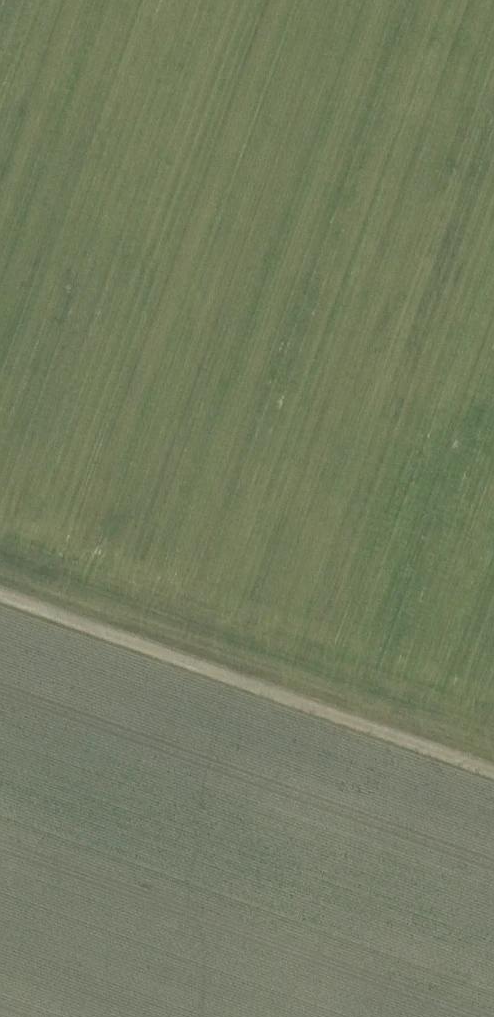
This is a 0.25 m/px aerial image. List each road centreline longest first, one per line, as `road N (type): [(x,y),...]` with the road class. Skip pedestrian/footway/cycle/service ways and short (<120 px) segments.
road 1 (track): [(493,773),(0,594)]

